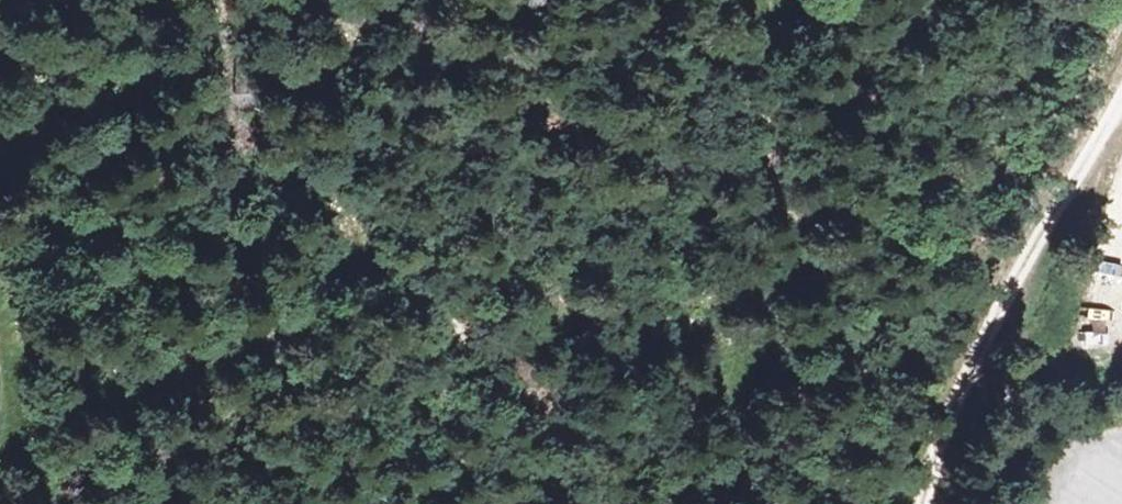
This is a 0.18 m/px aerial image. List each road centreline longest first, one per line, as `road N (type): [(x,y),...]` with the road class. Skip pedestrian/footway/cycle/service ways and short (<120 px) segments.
road 1 (track): [(703,503),(749,356),(786,0)]
road 2 (track): [(922,503),(956,393),(1052,206),(1121,97)]
road 3 (track): [(0,479),(12,445),(0,341)]

